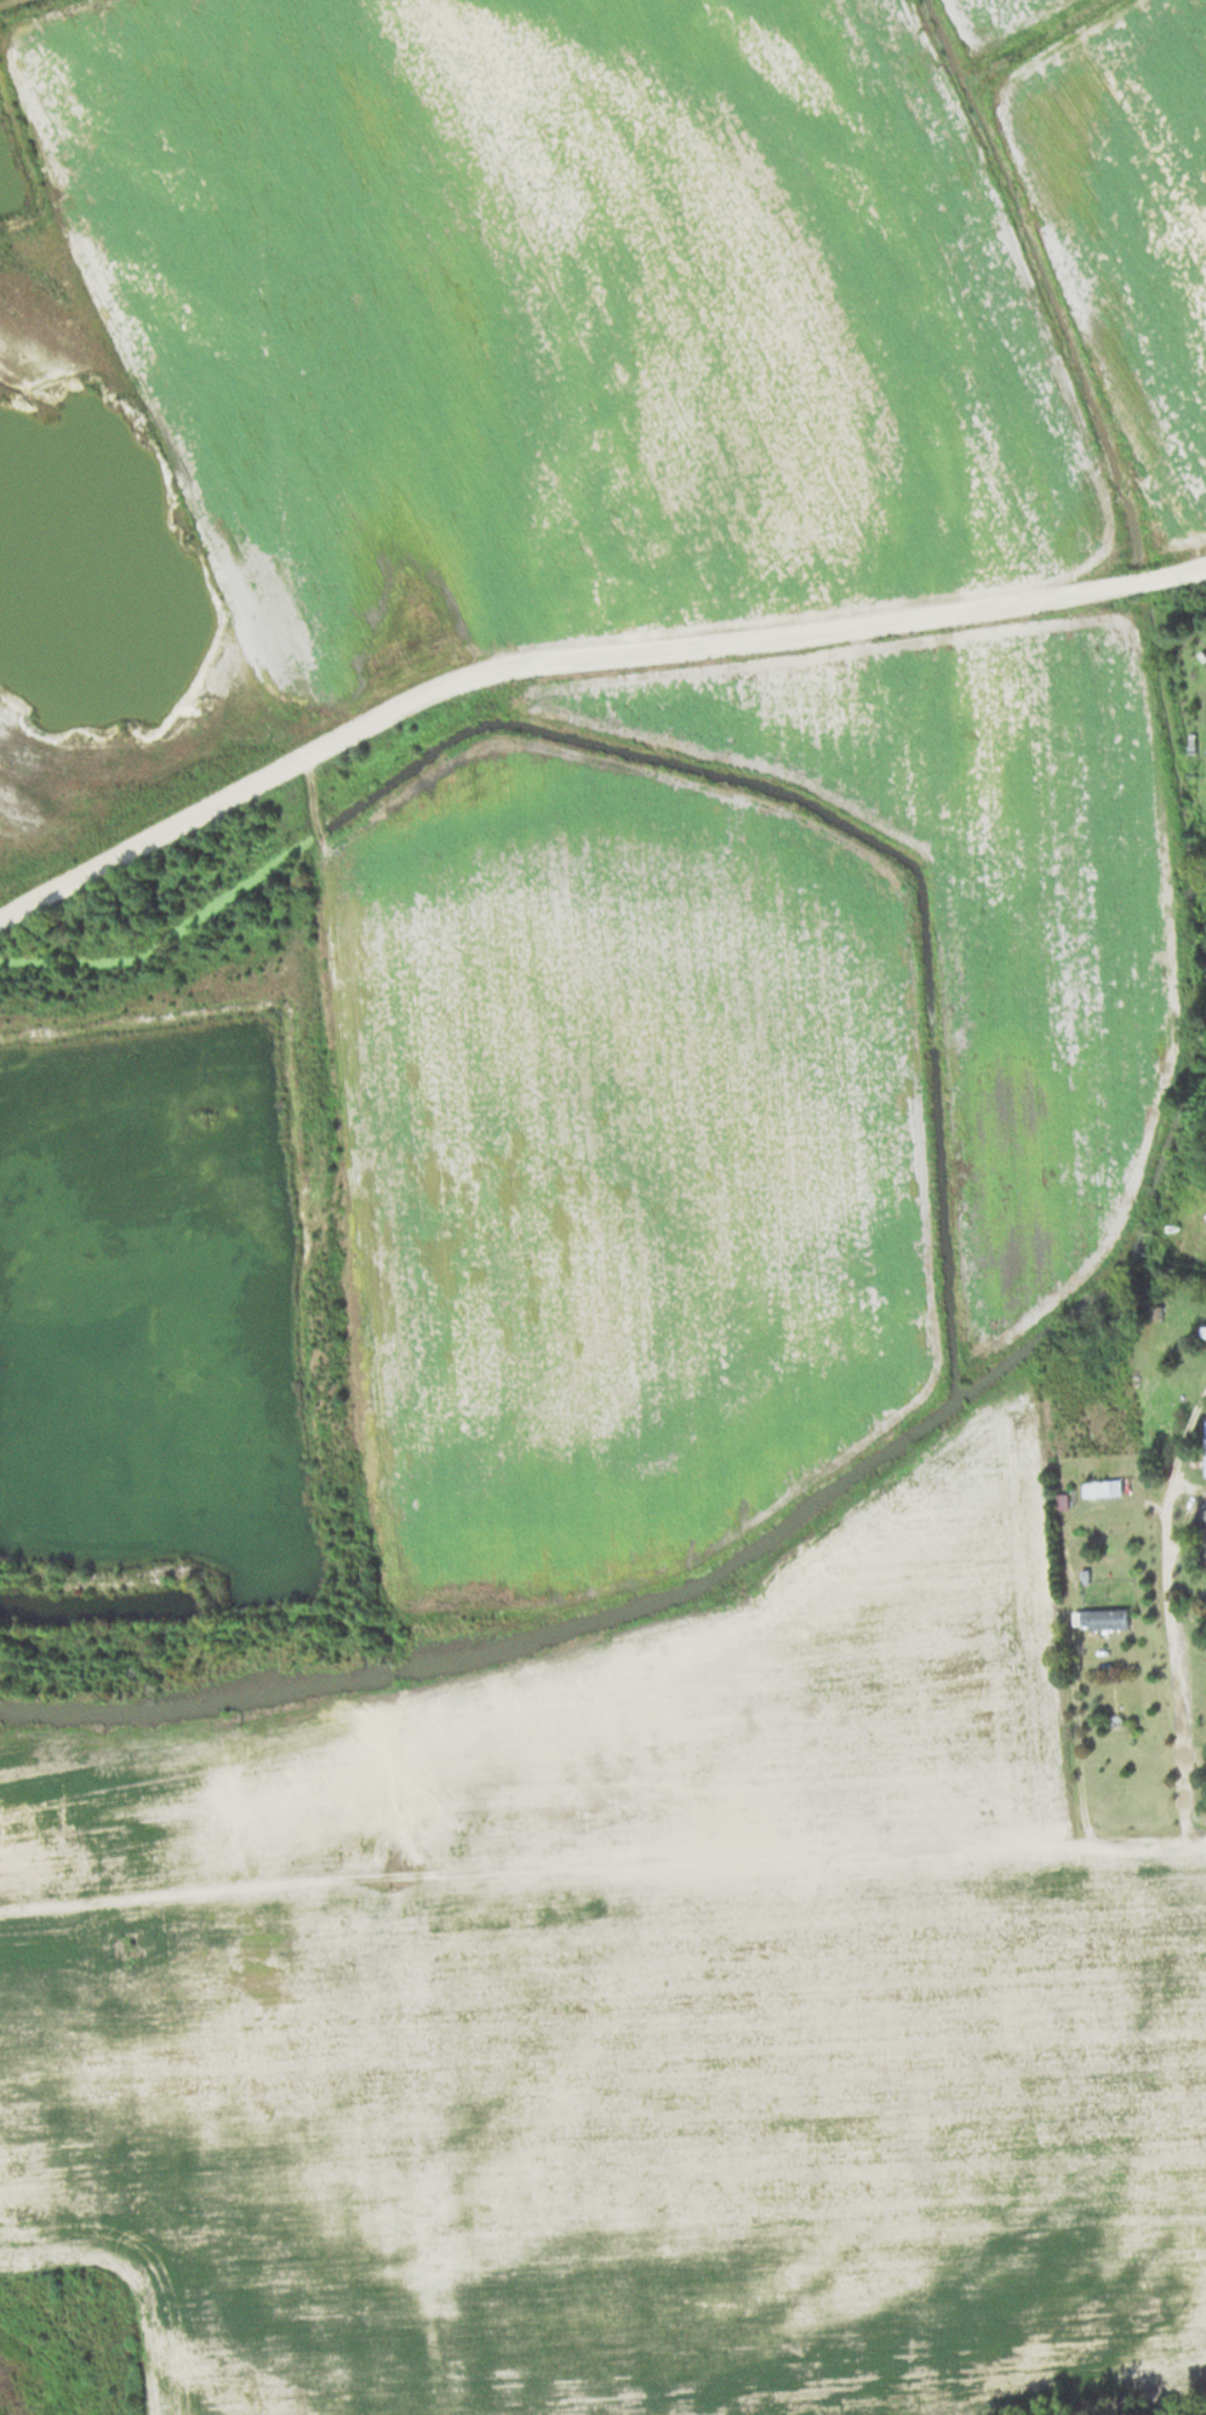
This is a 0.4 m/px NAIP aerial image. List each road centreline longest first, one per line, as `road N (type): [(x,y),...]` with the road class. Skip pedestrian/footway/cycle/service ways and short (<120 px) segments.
road 1 (residential): [(1205,1831),(707,1849),(410,1869)]
road 2 (residential): [(1190,1832),(1165,1510),(1205,1389)]

